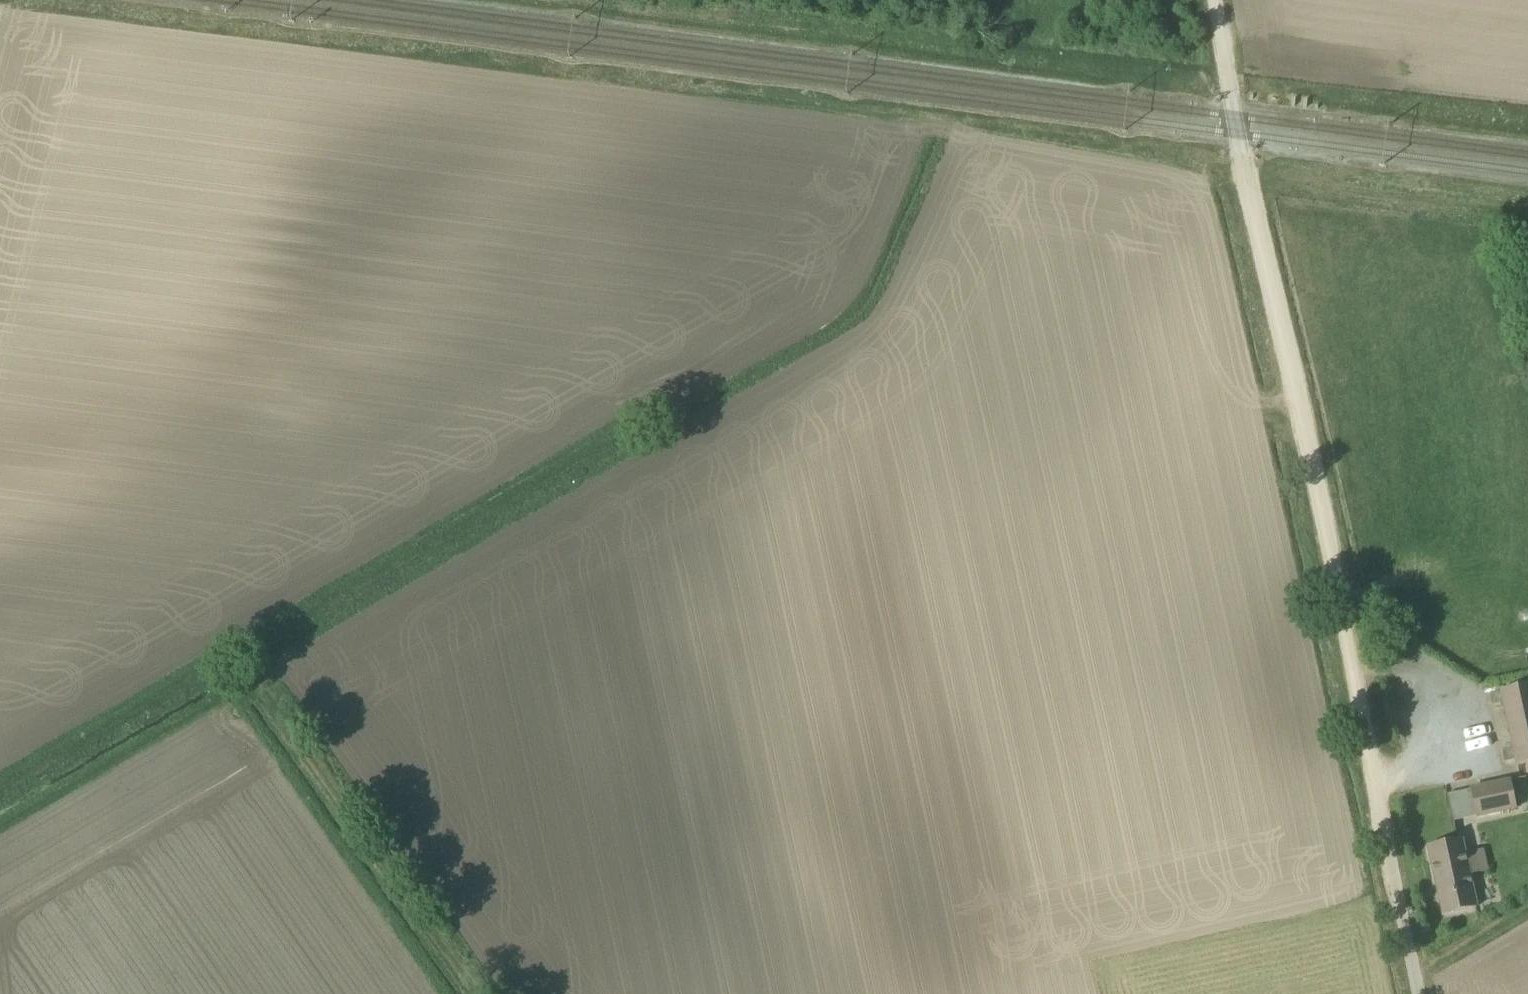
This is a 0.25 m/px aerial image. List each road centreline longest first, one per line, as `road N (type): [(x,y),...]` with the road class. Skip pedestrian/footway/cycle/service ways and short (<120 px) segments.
road 1 (track): [(1380,810),(1213,0)]
road 2 (track): [(0,790),(648,423)]
road 3 (track): [(237,657),(247,681),(477,993)]
road 4 (unclassified): [(1419,993),(1380,810)]

